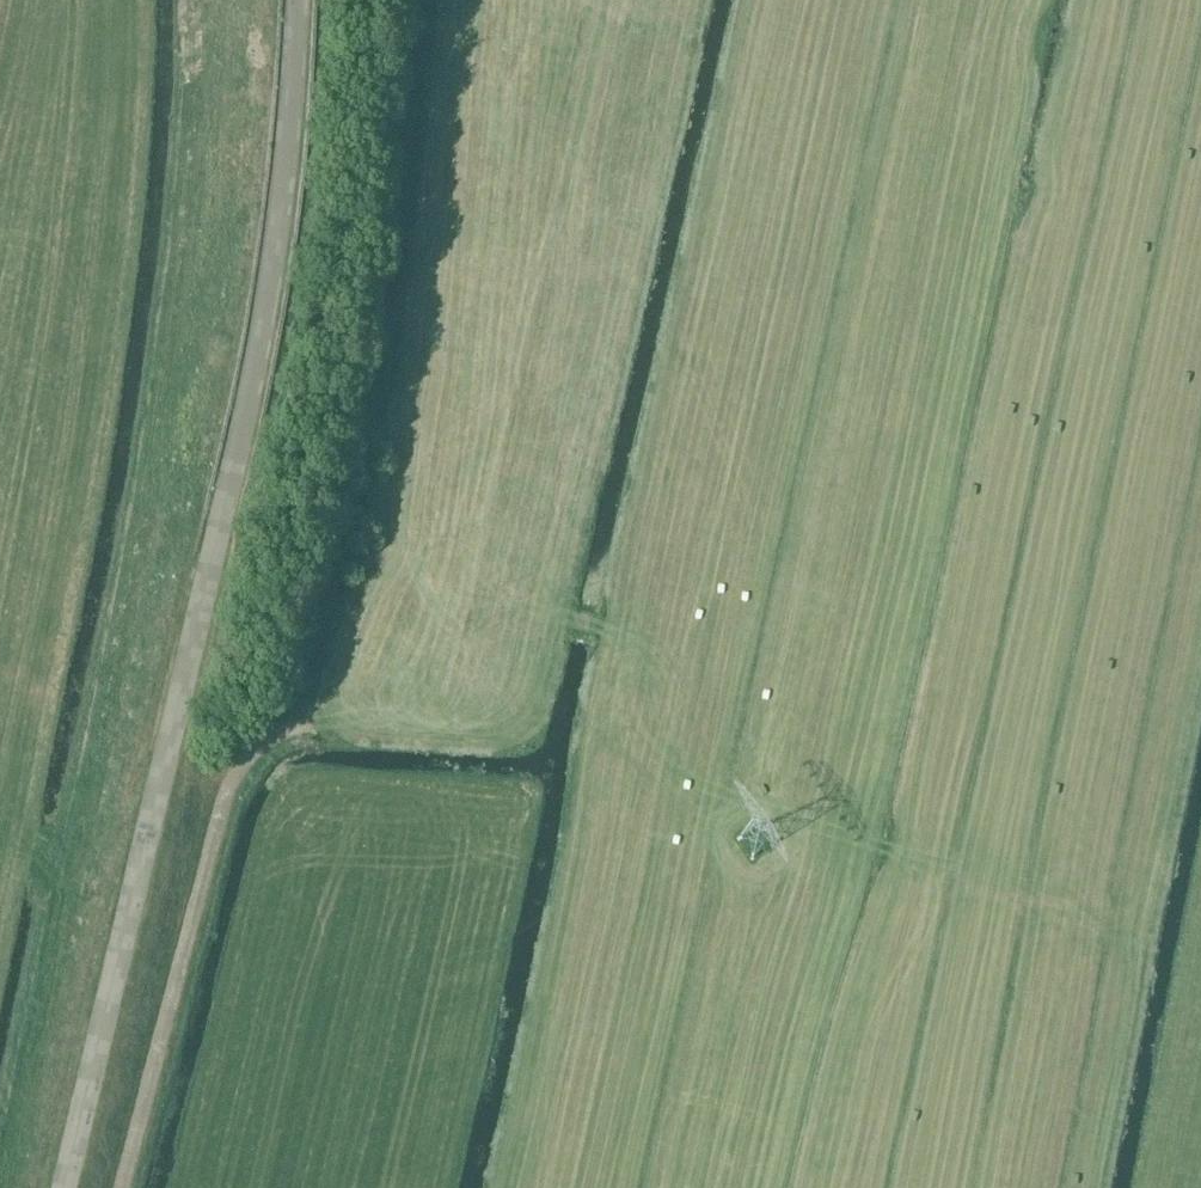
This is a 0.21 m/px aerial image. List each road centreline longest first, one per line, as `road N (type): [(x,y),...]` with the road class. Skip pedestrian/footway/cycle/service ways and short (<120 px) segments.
road 1 (unclassified): [(61,1187),(281,243),(298,0)]

